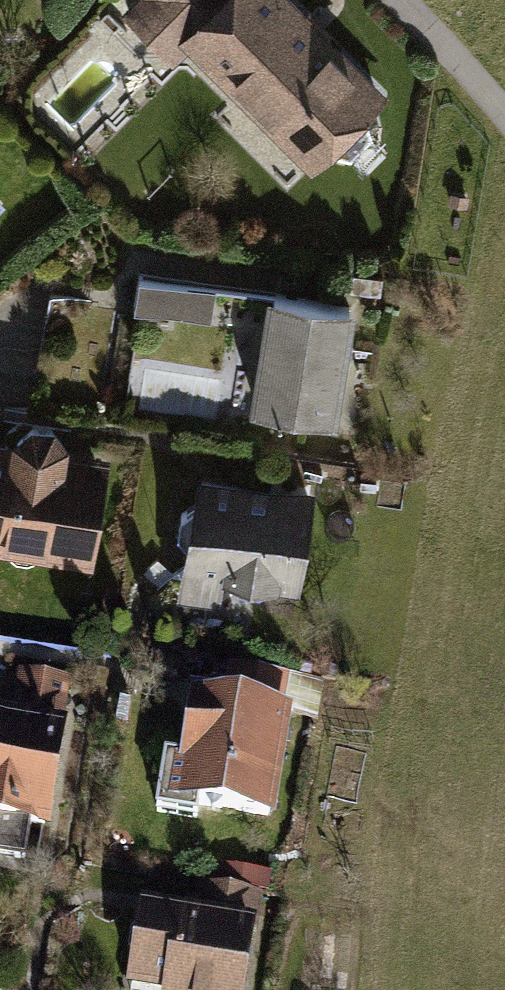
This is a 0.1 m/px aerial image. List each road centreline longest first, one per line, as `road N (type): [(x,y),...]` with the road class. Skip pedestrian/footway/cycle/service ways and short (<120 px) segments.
road 1 (residential): [(397,0),(504,122)]

